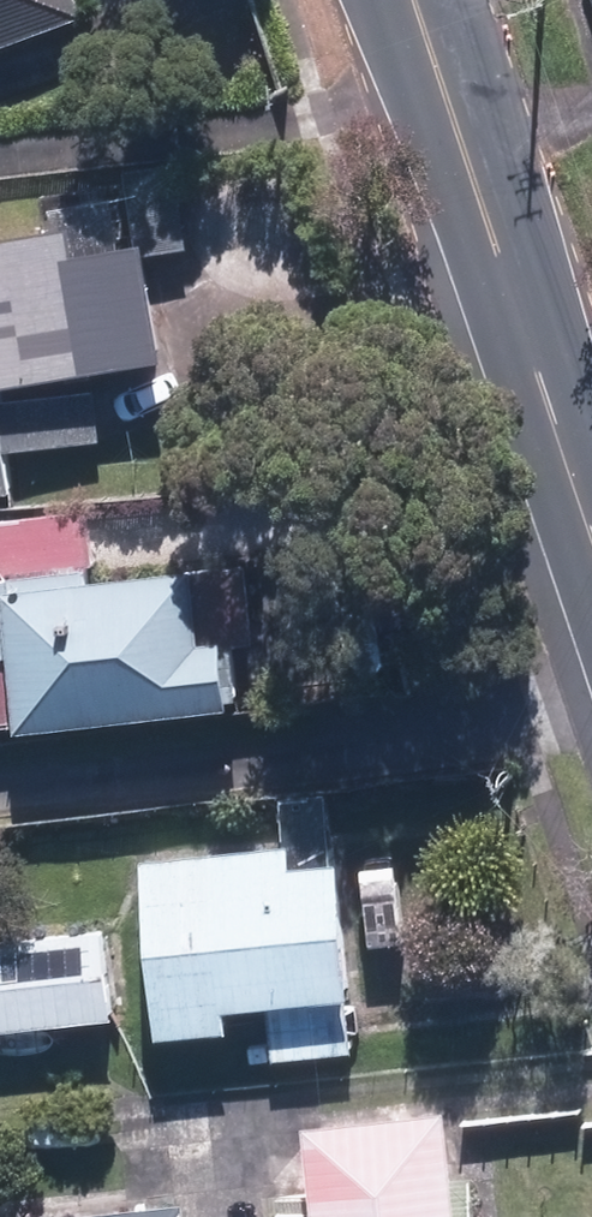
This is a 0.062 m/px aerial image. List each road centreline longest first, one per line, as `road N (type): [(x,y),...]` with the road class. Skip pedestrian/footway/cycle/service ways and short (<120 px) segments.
road 1 (secondary): [(407,0),(591,554)]

